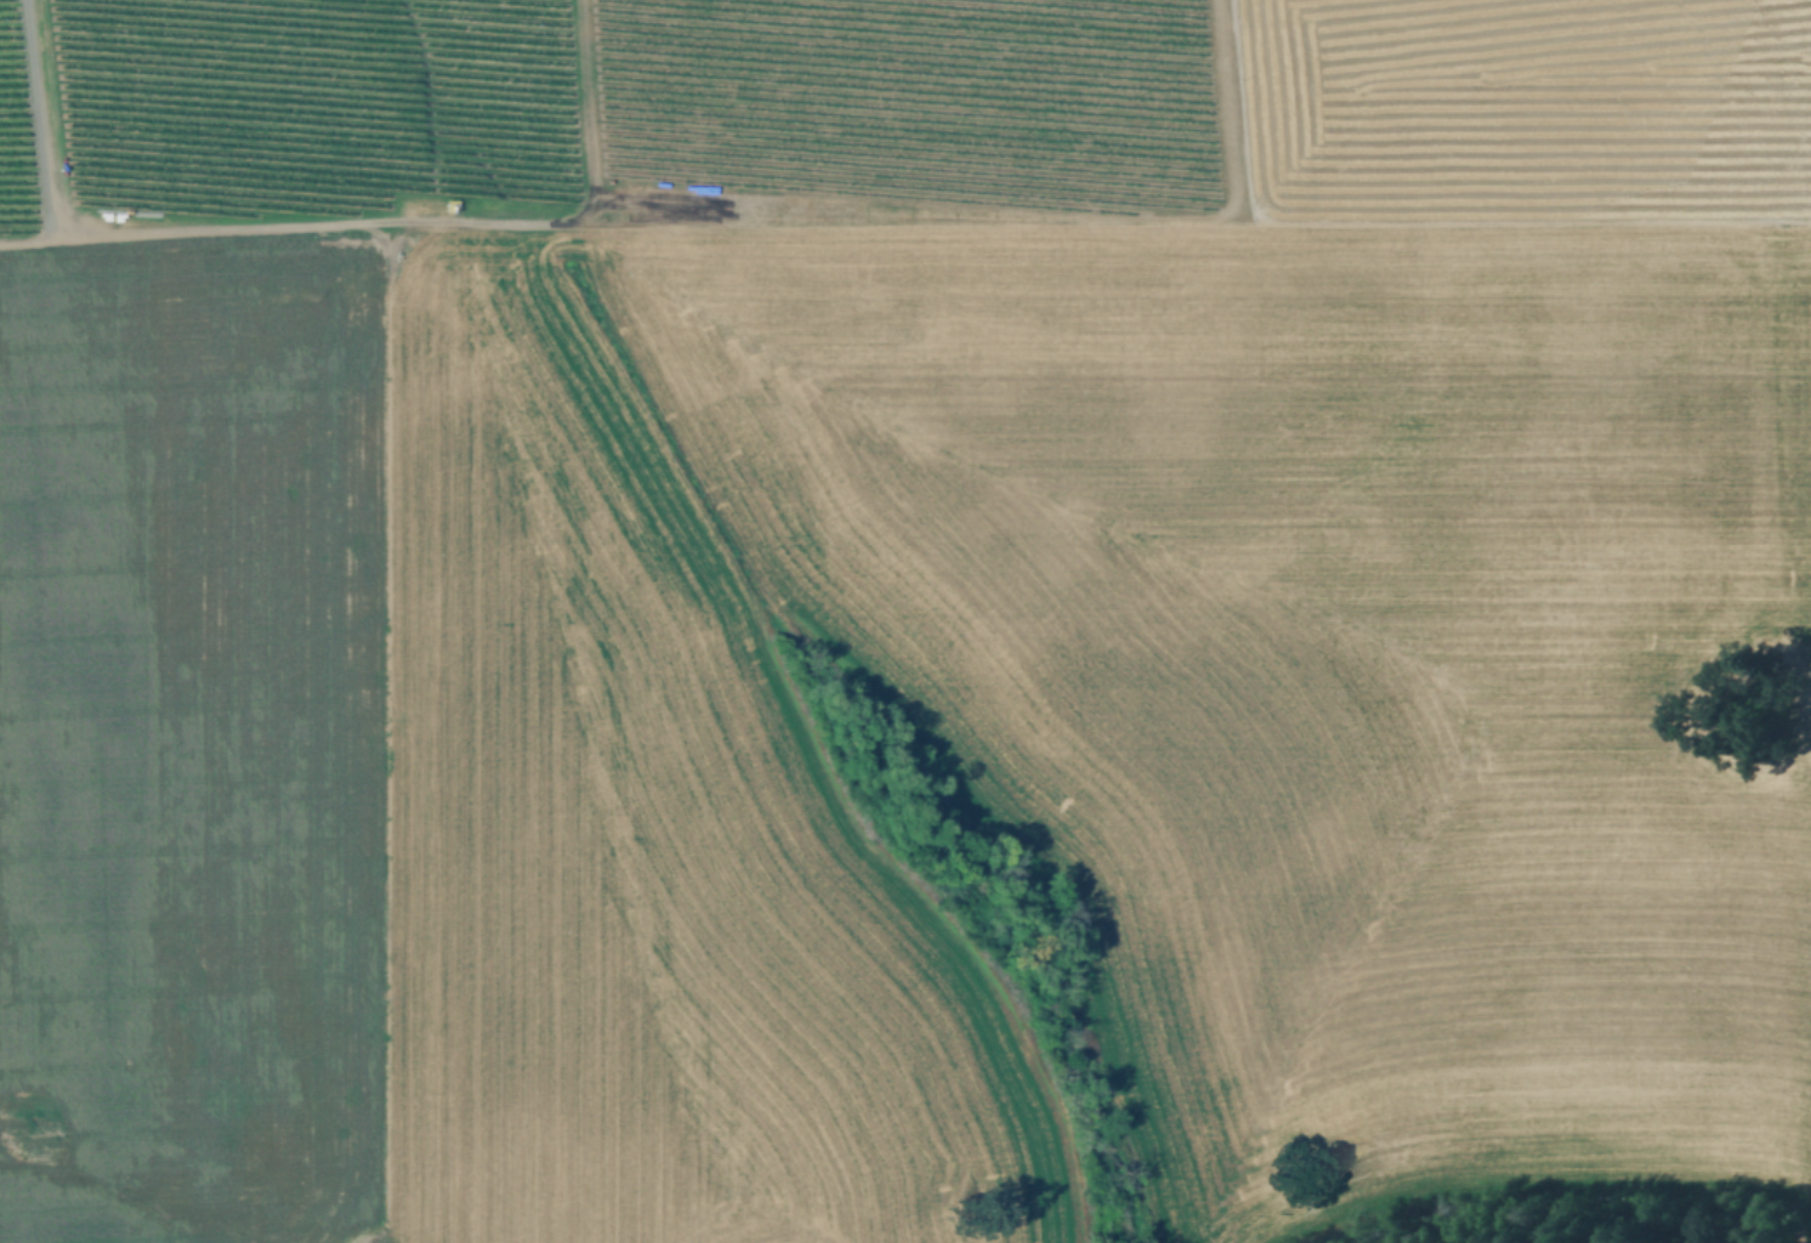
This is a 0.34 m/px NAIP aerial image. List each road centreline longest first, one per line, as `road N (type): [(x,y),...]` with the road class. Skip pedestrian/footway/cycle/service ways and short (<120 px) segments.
road 1 (track): [(29,0),(55,225),(66,233),(399,220),(1771,226),(1778,240),(1787,567),(1776,606),(1715,716),(1720,749),(1761,782),(1778,812),(1786,1162)]
road 2 (track): [(319,223),(364,237),(375,251),(377,283),(380,1199),(356,1237),(335,1242)]
road 3 (track): [(323,1242),(308,1232),(189,1207),(61,1157),(0,1146)]

